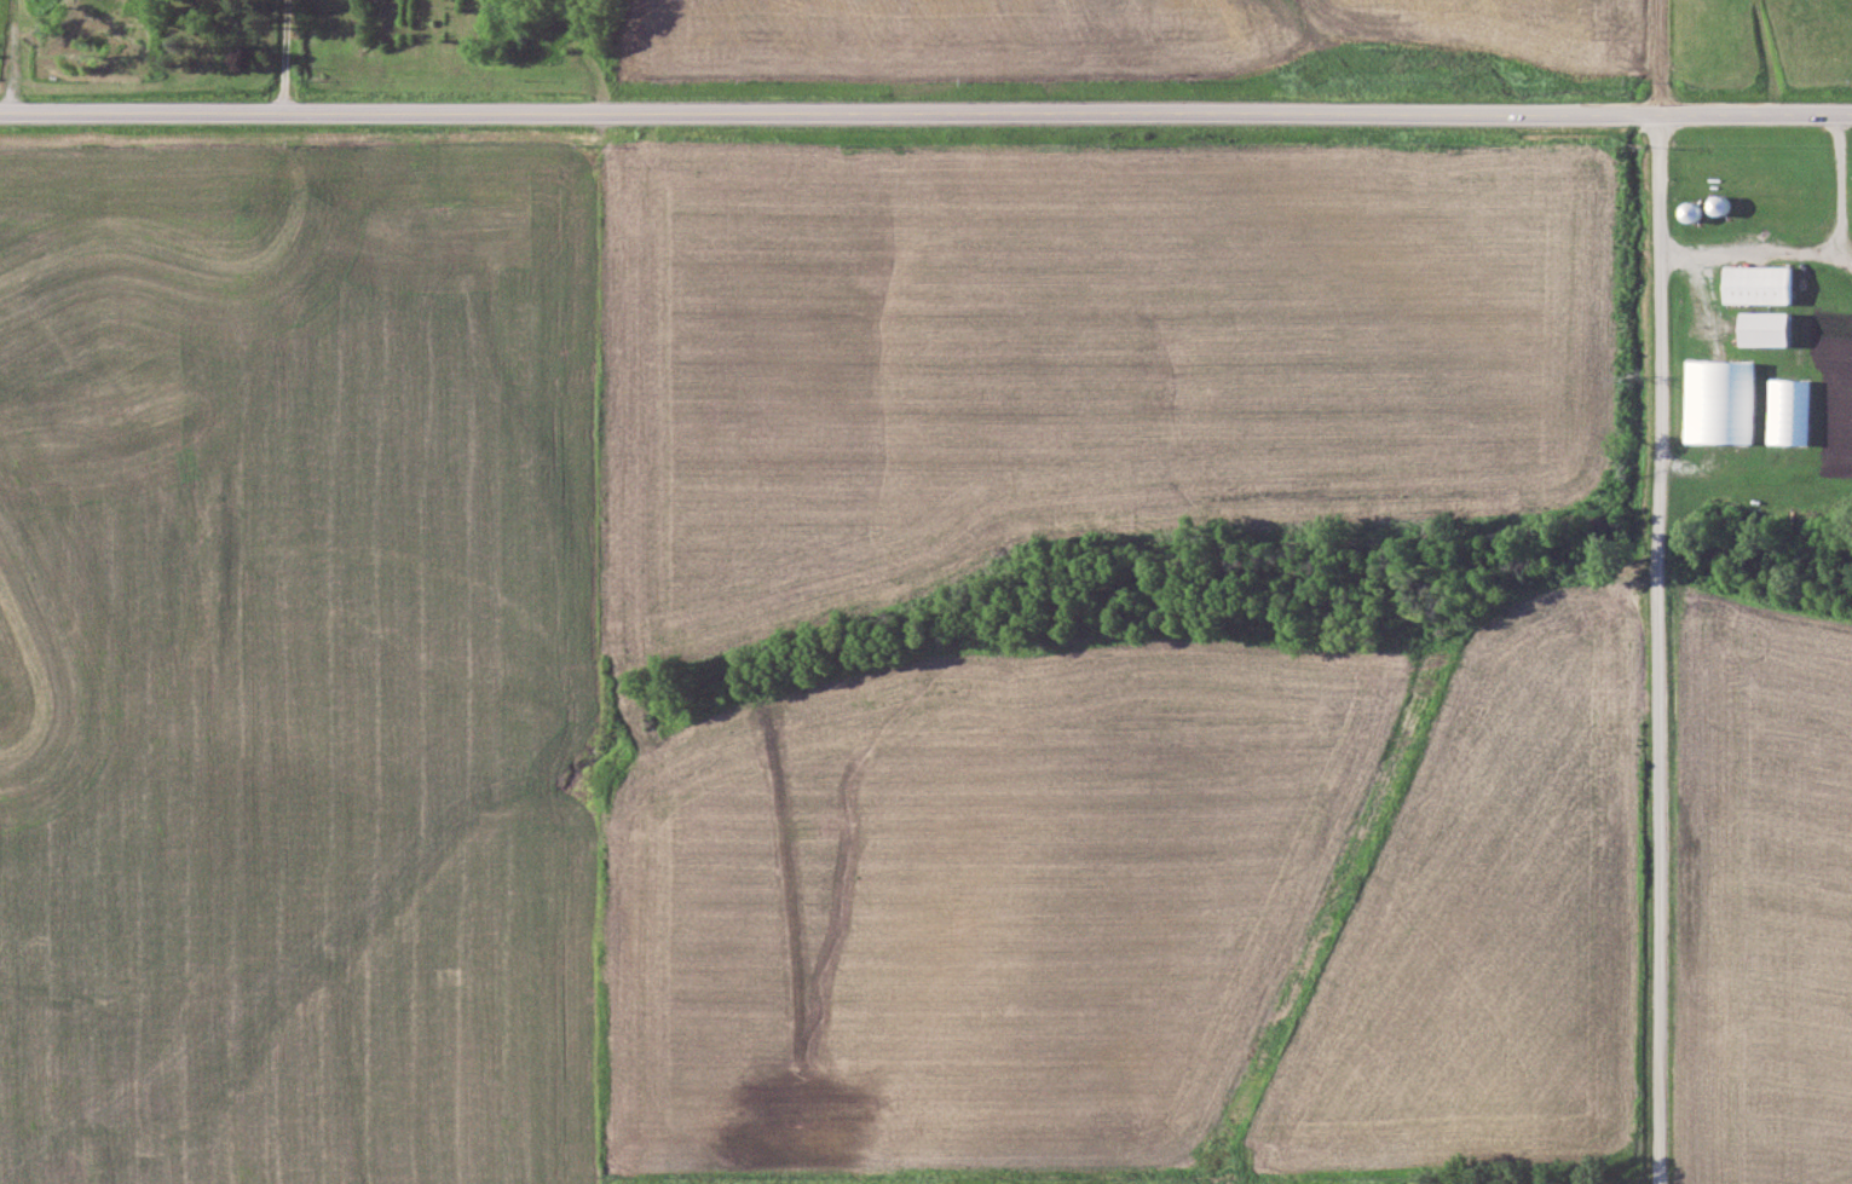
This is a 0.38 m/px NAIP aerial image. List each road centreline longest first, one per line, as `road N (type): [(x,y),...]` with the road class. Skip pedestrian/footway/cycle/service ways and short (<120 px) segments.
road 1 (secondary): [(0,109),(1851,109)]
road 2 (residential): [(1657,1183),(1650,0)]

